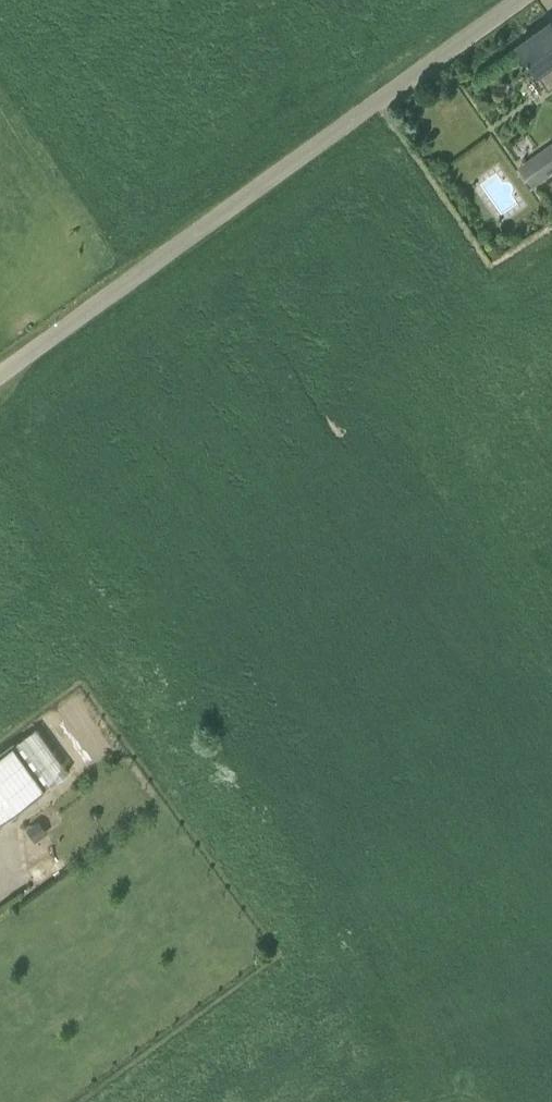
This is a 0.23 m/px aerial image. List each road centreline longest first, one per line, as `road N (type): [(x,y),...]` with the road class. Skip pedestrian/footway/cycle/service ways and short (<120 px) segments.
road 1 (unclassified): [(0,376),(521,0)]

